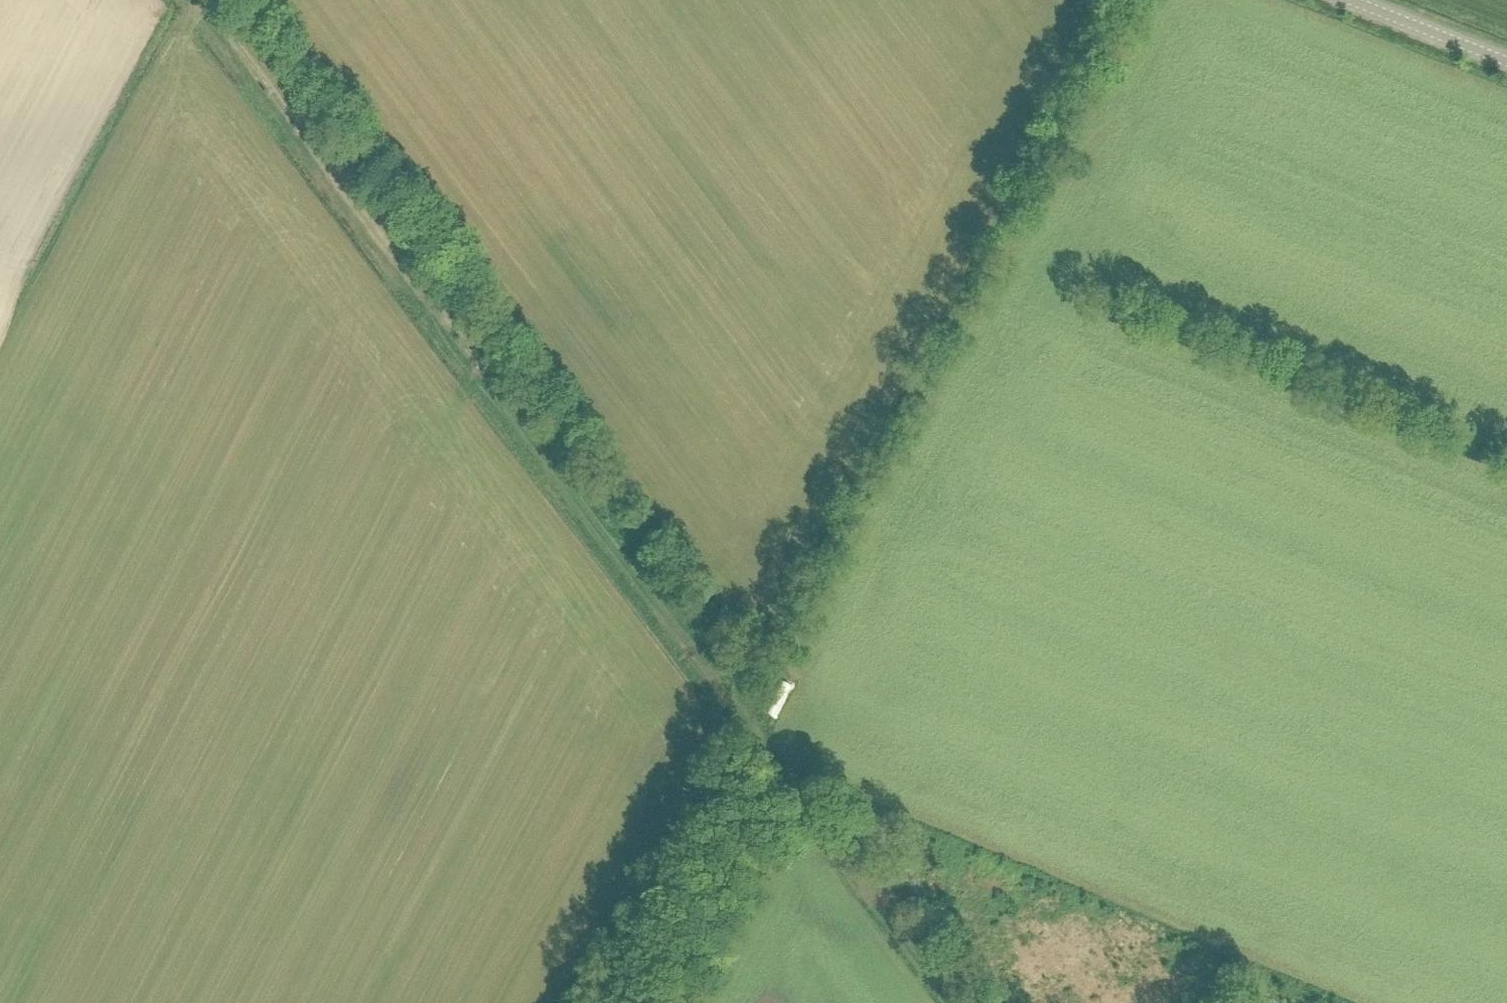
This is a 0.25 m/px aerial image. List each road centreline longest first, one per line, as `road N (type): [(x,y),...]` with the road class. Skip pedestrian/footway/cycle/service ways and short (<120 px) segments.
road 1 (track): [(950,1002),(198,0)]
road 2 (tertiary): [(1506,62),(1351,0)]

